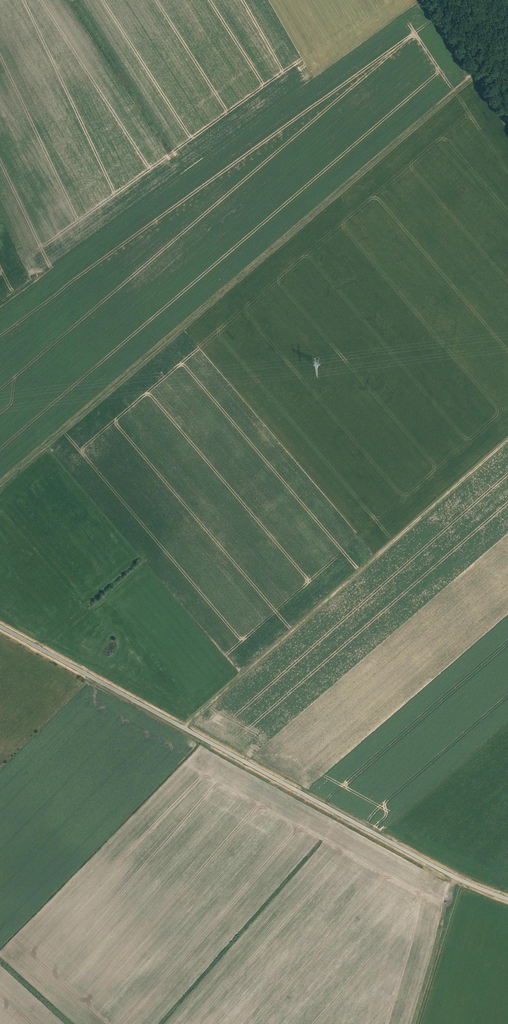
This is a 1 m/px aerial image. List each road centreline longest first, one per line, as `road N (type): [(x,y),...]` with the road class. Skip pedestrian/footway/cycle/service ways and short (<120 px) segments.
road 1 (track): [(507,126),(473,77),(0,484)]
road 2 (unclassified): [(507,899),(0,626)]
road 3 (track): [(507,439),(183,728)]

